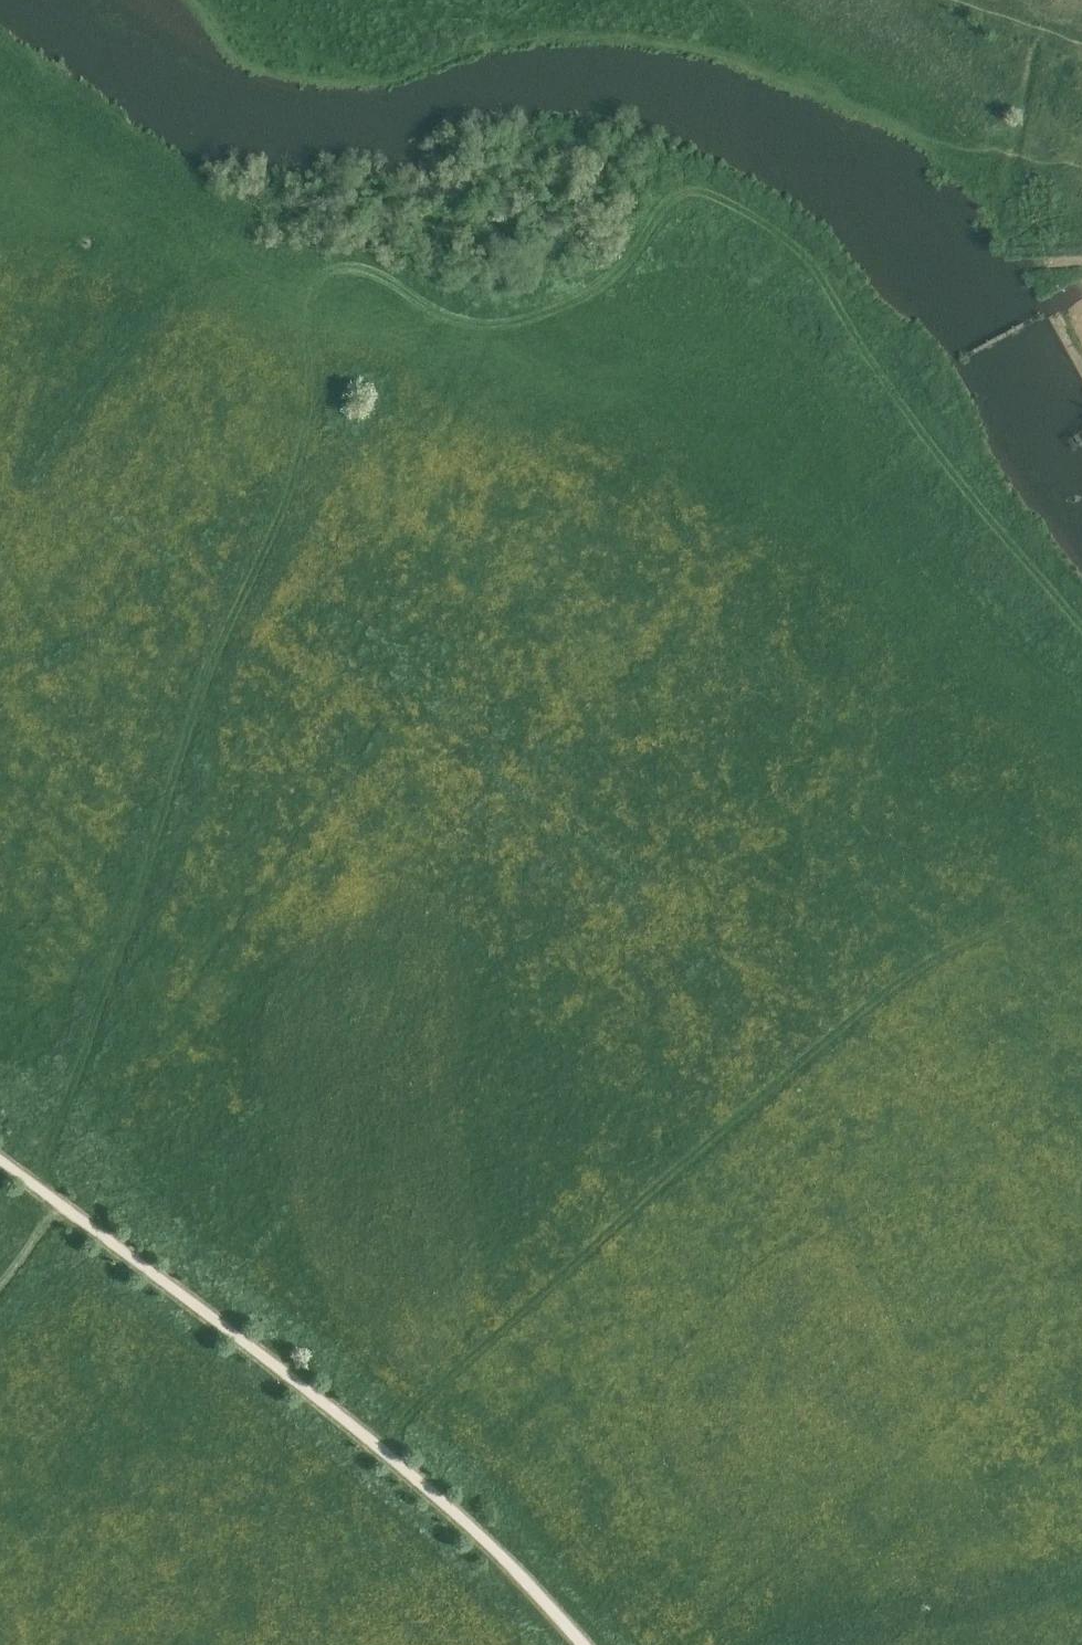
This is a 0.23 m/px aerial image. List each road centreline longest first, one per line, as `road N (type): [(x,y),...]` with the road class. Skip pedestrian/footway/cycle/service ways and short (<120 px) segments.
road 1 (track): [(0,1160),(357,1426),(586,1644)]

